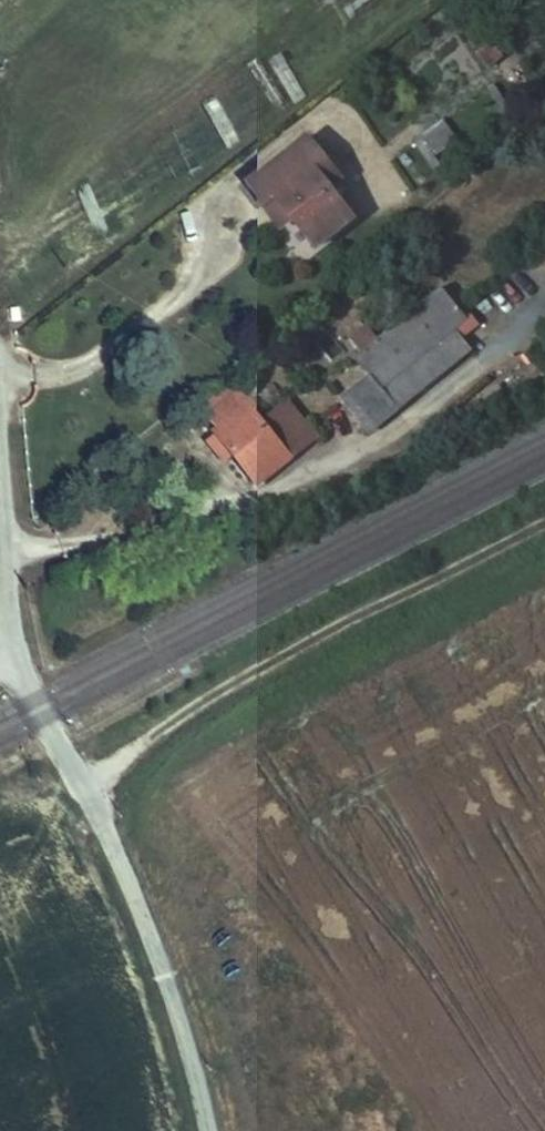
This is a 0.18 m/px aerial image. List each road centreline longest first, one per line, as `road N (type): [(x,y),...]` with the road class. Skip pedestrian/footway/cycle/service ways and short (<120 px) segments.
road 1 (unclassified): [(208,1130),(152,941),(18,657),(0,469)]
road 2 (track): [(84,790),(198,704),(544,522)]

